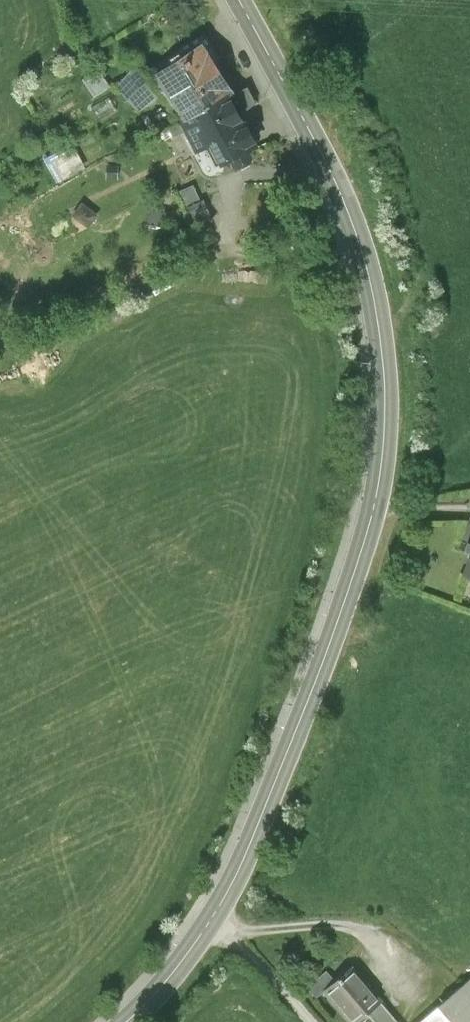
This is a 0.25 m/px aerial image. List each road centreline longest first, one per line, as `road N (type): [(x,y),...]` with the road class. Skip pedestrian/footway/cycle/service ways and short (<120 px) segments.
road 1 (tertiary): [(240,0),(346,204),(375,301),(387,382),(382,471),(356,568),(235,878),(171,975),(126,1021)]
road 2 (track): [(315,1021),(208,923)]

